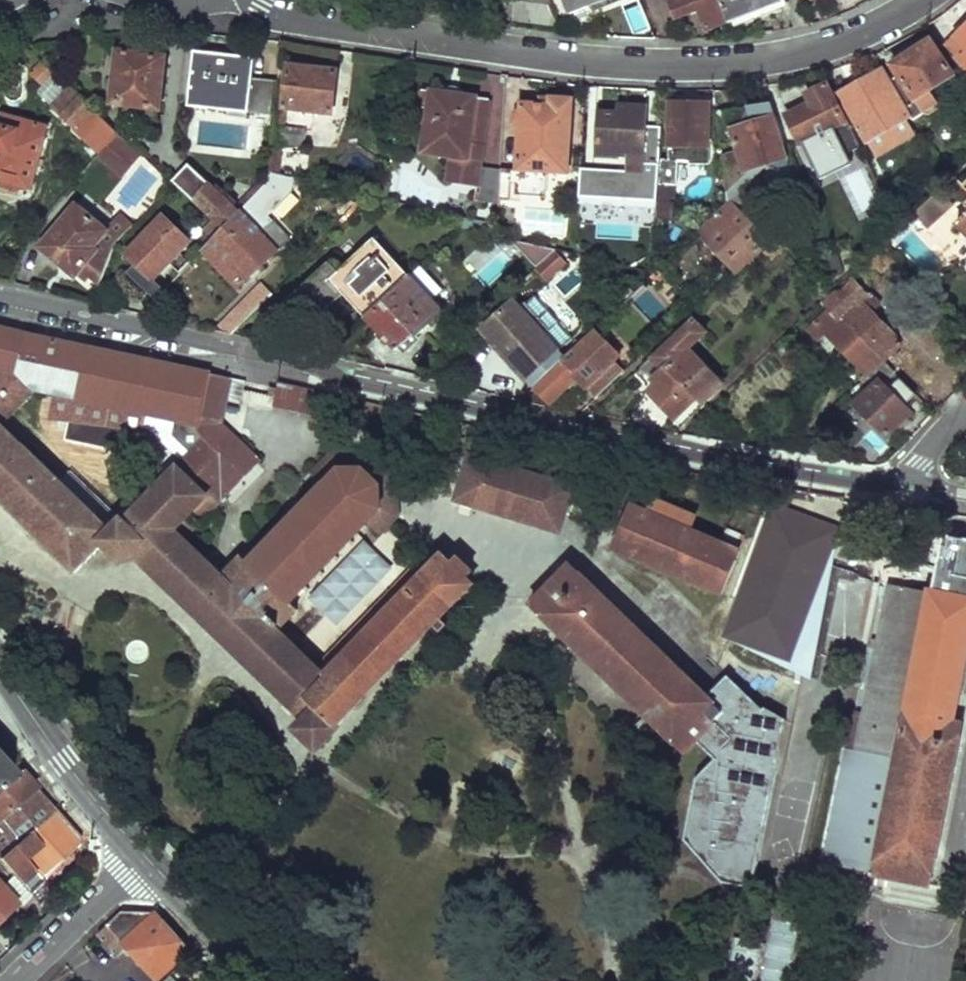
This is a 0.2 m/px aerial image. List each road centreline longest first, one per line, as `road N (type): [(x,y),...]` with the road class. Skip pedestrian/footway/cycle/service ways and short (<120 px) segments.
road 1 (residential): [(0,297),(713,460),(898,486)]
road 2 (residential): [(256,0),(287,18),(656,65),(750,62),(821,46),(919,0)]
road 3 (secondary): [(0,677),(145,857)]
road 4 (residential): [(20,980),(145,857)]
road 5 (secondary): [(145,857),(263,980)]

